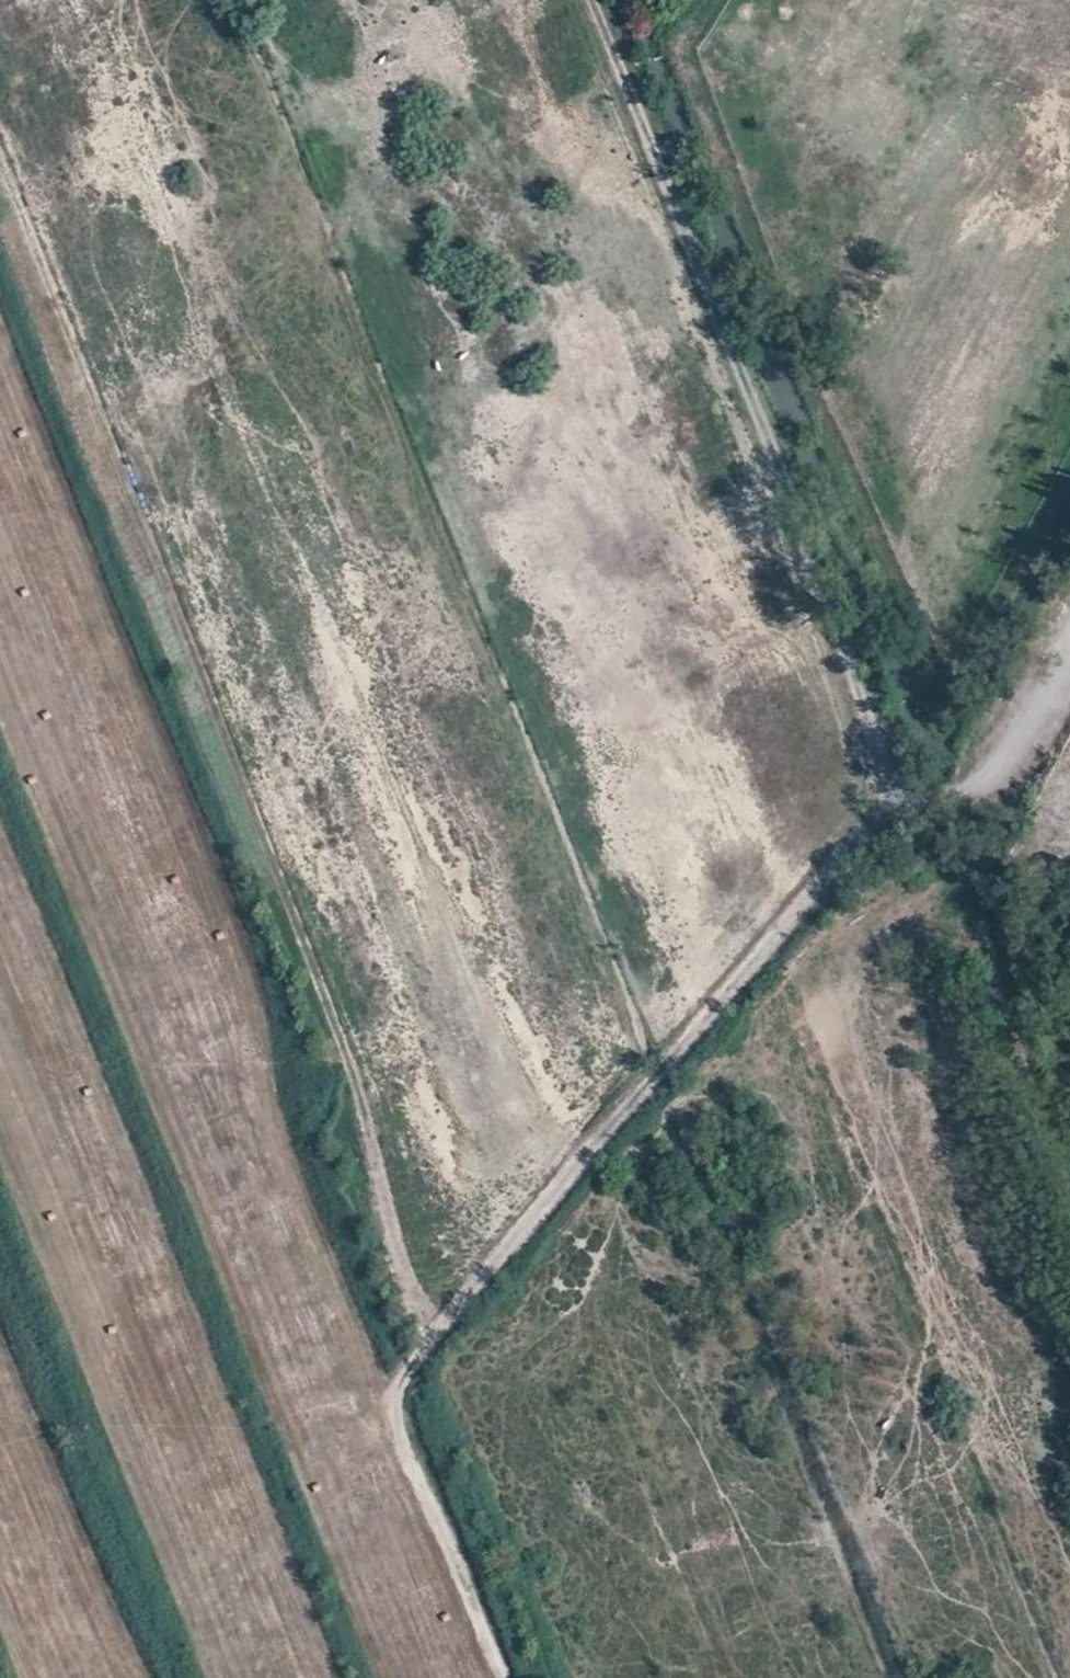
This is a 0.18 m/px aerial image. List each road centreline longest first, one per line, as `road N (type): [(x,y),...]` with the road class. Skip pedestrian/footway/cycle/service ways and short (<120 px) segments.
road 1 (track): [(589,0),(906,805),(389,1420),(489,1677)]
road 2 (track): [(906,805),(1005,768),(1069,663)]

